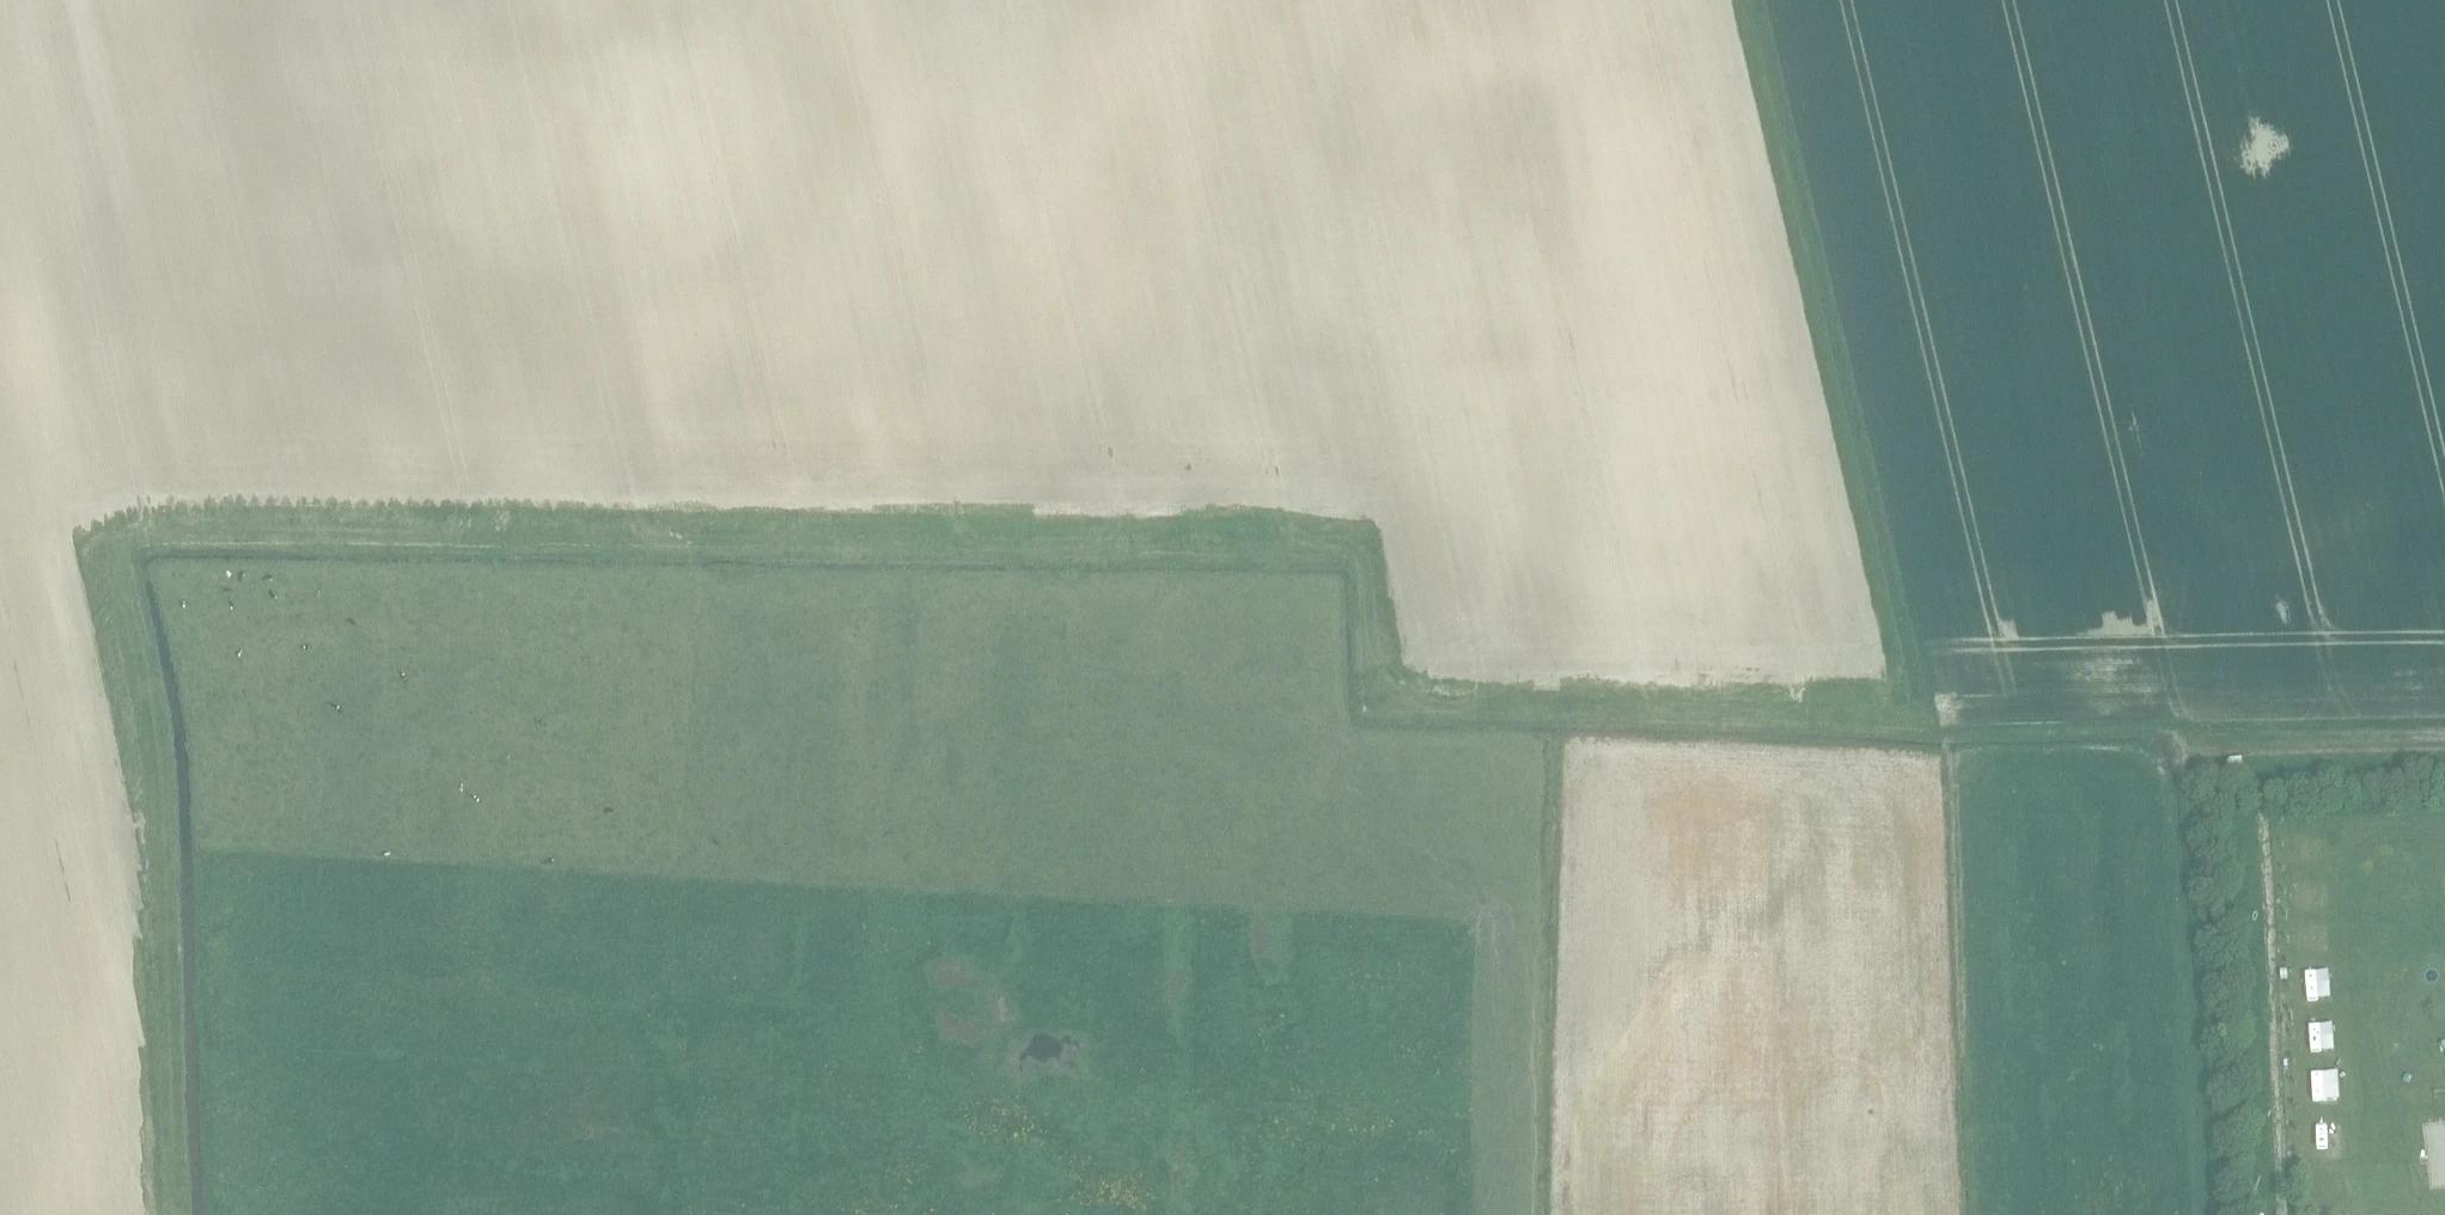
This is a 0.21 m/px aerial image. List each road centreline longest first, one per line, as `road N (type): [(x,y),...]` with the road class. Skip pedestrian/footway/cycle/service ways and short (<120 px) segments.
road 1 (track): [(2206,736),(2444,731)]

